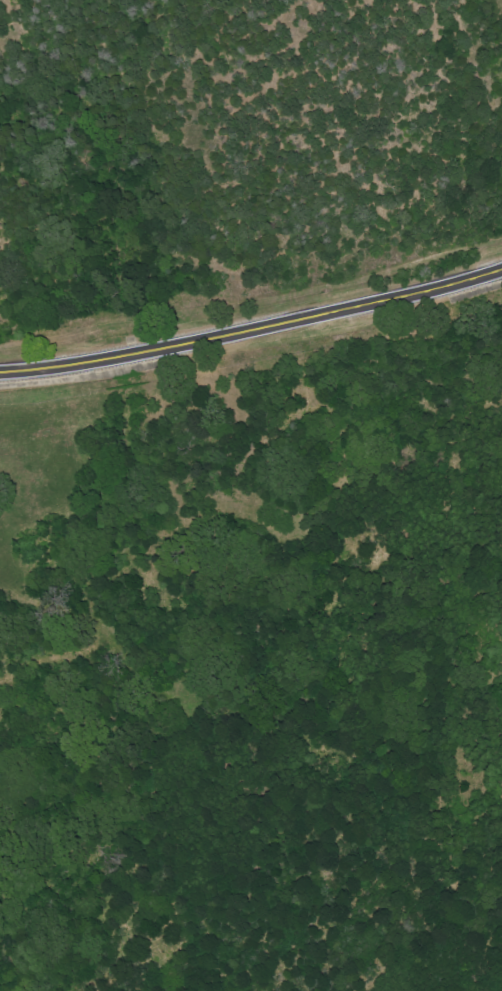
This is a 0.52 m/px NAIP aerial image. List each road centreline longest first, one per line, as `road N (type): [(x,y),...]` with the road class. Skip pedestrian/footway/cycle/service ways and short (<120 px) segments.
road 1 (secondary): [(0,367),(97,357),(501,263)]

